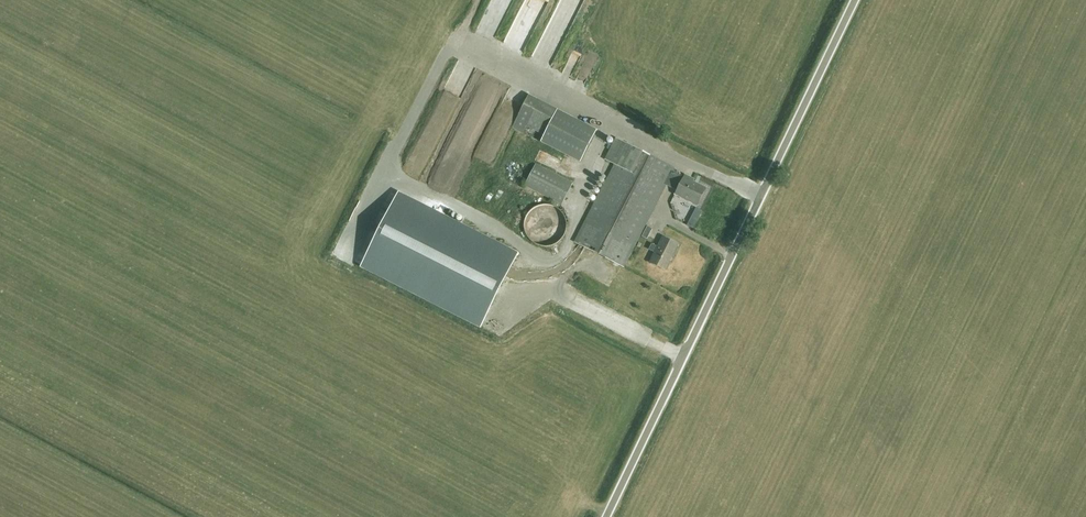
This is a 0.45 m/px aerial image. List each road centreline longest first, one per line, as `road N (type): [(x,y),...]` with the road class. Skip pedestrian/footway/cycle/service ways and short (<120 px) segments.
road 1 (unclassified): [(604,516),(853,0)]

